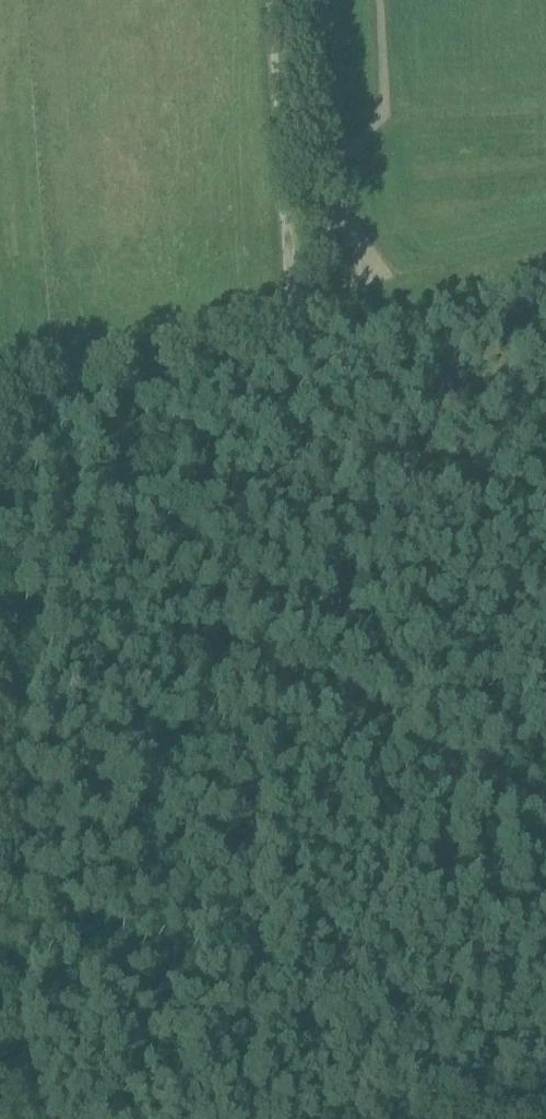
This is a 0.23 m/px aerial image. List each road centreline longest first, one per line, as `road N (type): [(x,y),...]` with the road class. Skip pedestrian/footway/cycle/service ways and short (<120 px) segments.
road 1 (track): [(545,276),(442,293),(444,1118)]

